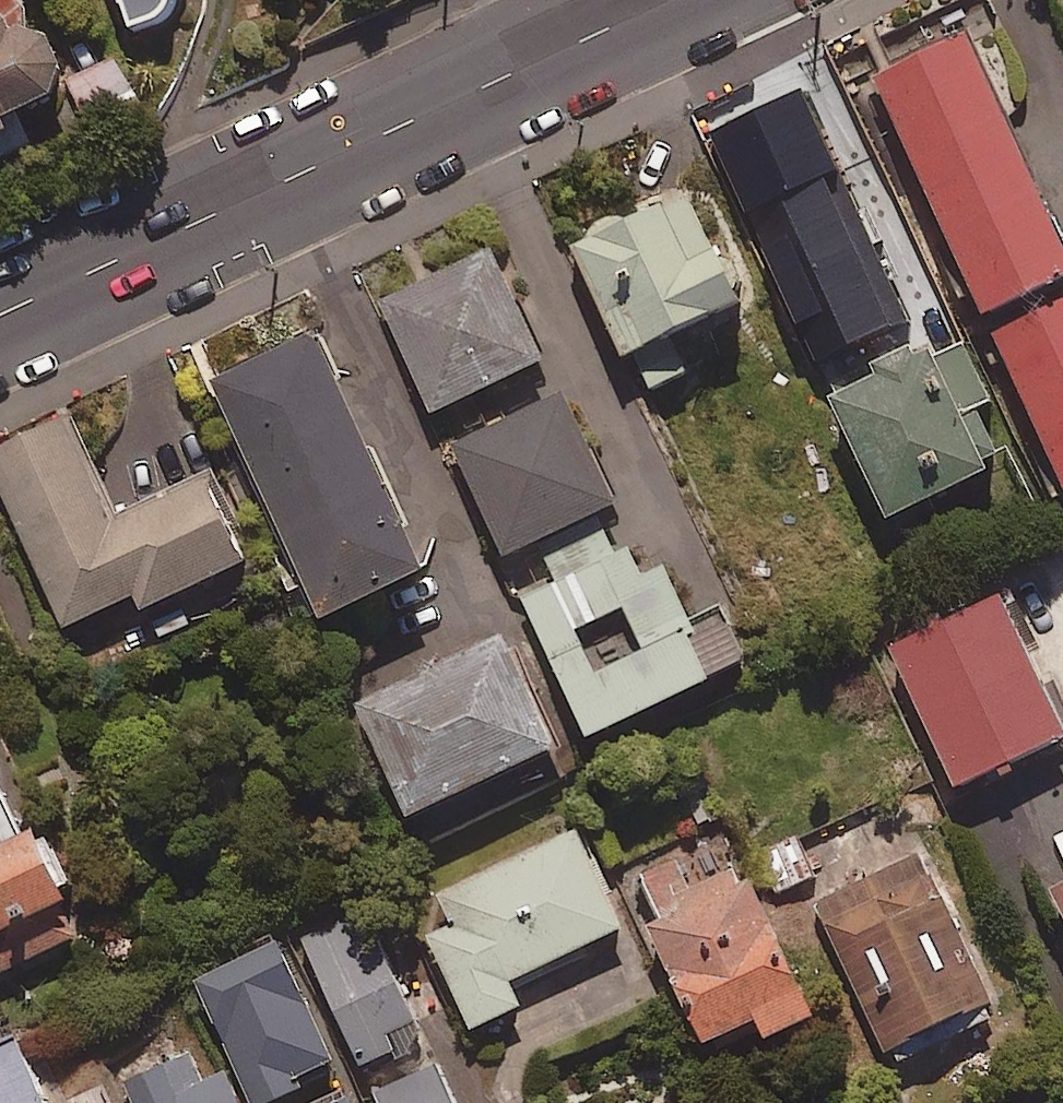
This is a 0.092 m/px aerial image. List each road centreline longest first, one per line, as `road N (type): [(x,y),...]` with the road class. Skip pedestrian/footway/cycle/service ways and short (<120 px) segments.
road 1 (tertiary): [(663,0),(0,315)]

